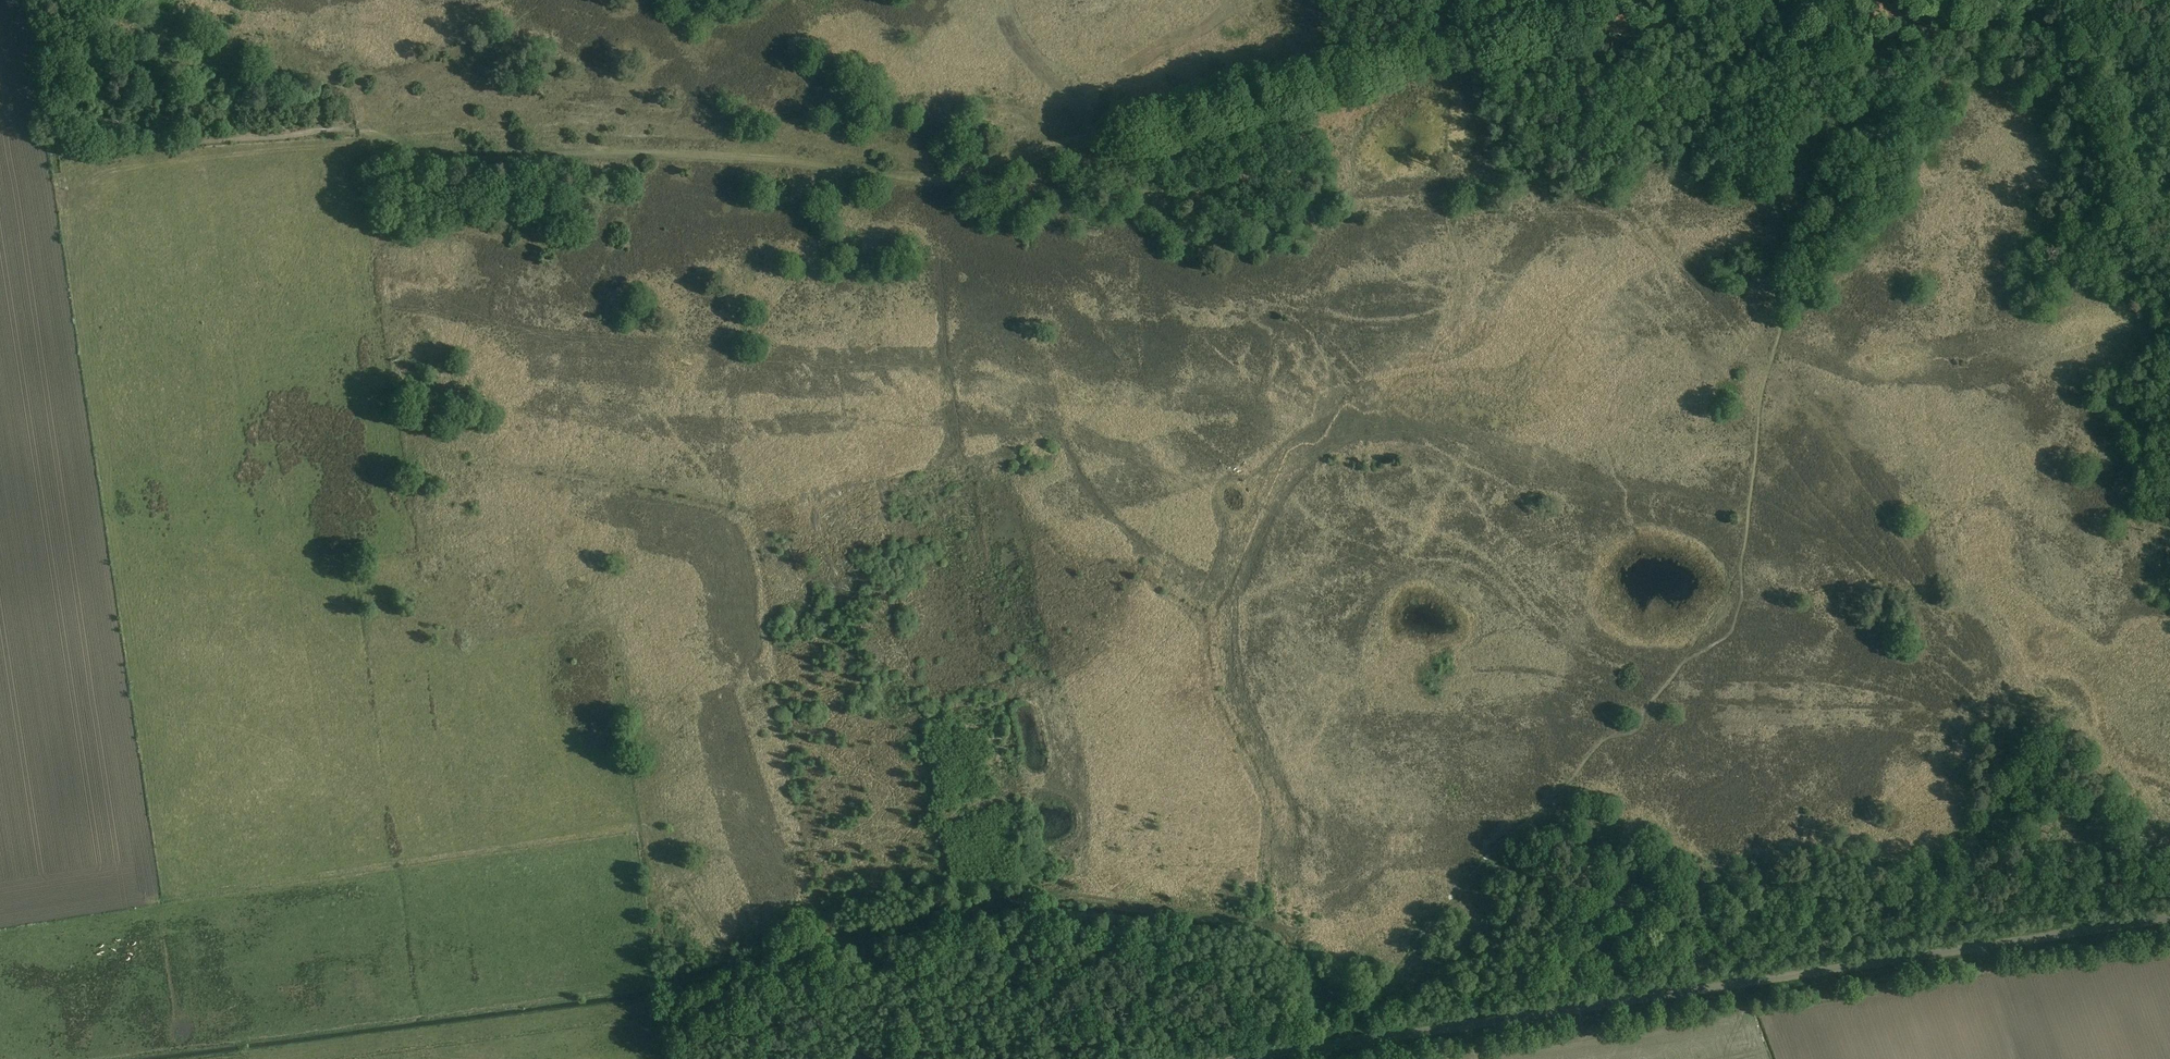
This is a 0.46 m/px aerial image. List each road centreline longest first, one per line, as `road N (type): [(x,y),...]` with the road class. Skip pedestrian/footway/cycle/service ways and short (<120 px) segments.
road 1 (unclassified): [(1241,1058),(2169,921)]

